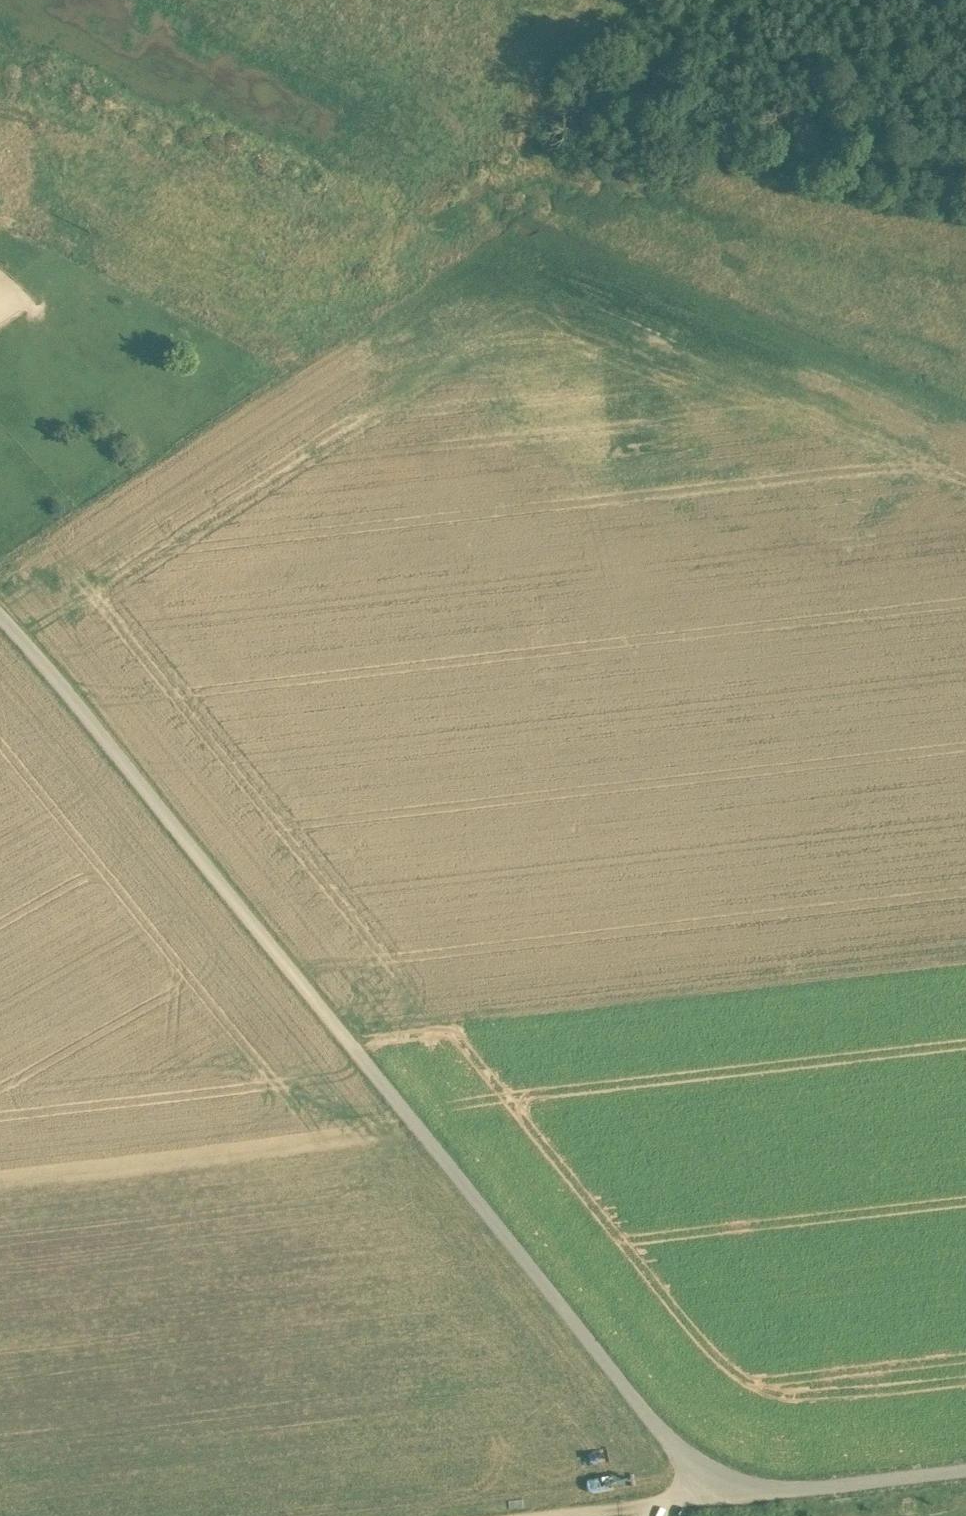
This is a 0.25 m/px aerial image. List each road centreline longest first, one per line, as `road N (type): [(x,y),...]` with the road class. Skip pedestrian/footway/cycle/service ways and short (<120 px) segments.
road 1 (unclassified): [(965,1465),(811,1486),(726,1470),(682,1446),(0,613)]
road 2 (track): [(0,1178),(419,1128)]

